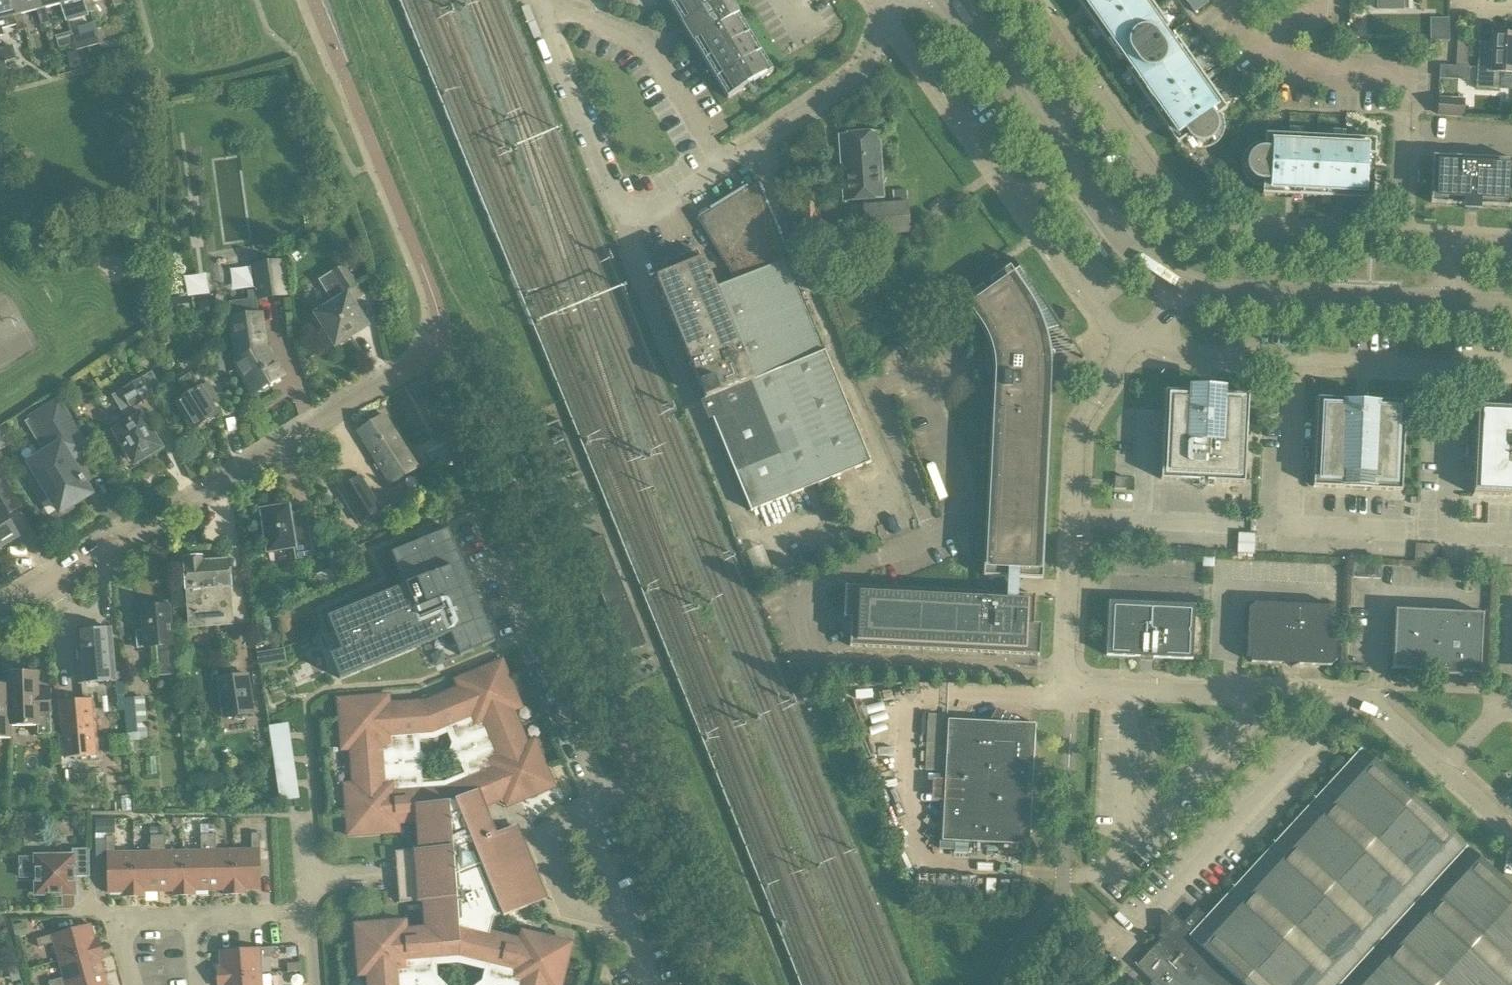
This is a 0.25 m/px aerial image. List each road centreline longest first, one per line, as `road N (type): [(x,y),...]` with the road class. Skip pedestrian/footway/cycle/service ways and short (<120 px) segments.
road 1 (residential): [(725,984),(508,462)]
road 2 (residential): [(1511,831),(1368,701),(1063,687)]
road 3 (residential): [(0,618),(405,370)]
road 4 (residential): [(1397,240),(1243,234),(1204,221),(1157,185),(1095,94),(1044,130)]
road 5 (residential): [(1511,369),(1188,353),(1140,340)]
road 6 (residential): [(1063,687),(1075,432),(1123,349),(1140,340)]
road 7 (residential): [(540,13),(619,201),(655,210),(722,166)]
road 8 (residential): [(1140,340),(1104,316),(948,98)]
road 9 (tertiary): [(1447,304),(1234,295),(1183,284)]
road 10 (residential): [(722,166),(647,44),(555,7),(540,13)]
road 11 (residential): [(722,166),(859,73),(889,14)]
road 12 (residential): [(192,920),(307,909),(303,829),(314,808)]
road 13 (tertiary): [(1183,284),(1120,237),(1044,130)]
road 14 (tertiary): [(1044,130),(954,0)]
road 15 (residential): [(1397,240),(1402,108)]
road 16 (residential): [(133,984),(122,944),(127,926),(192,920)]

